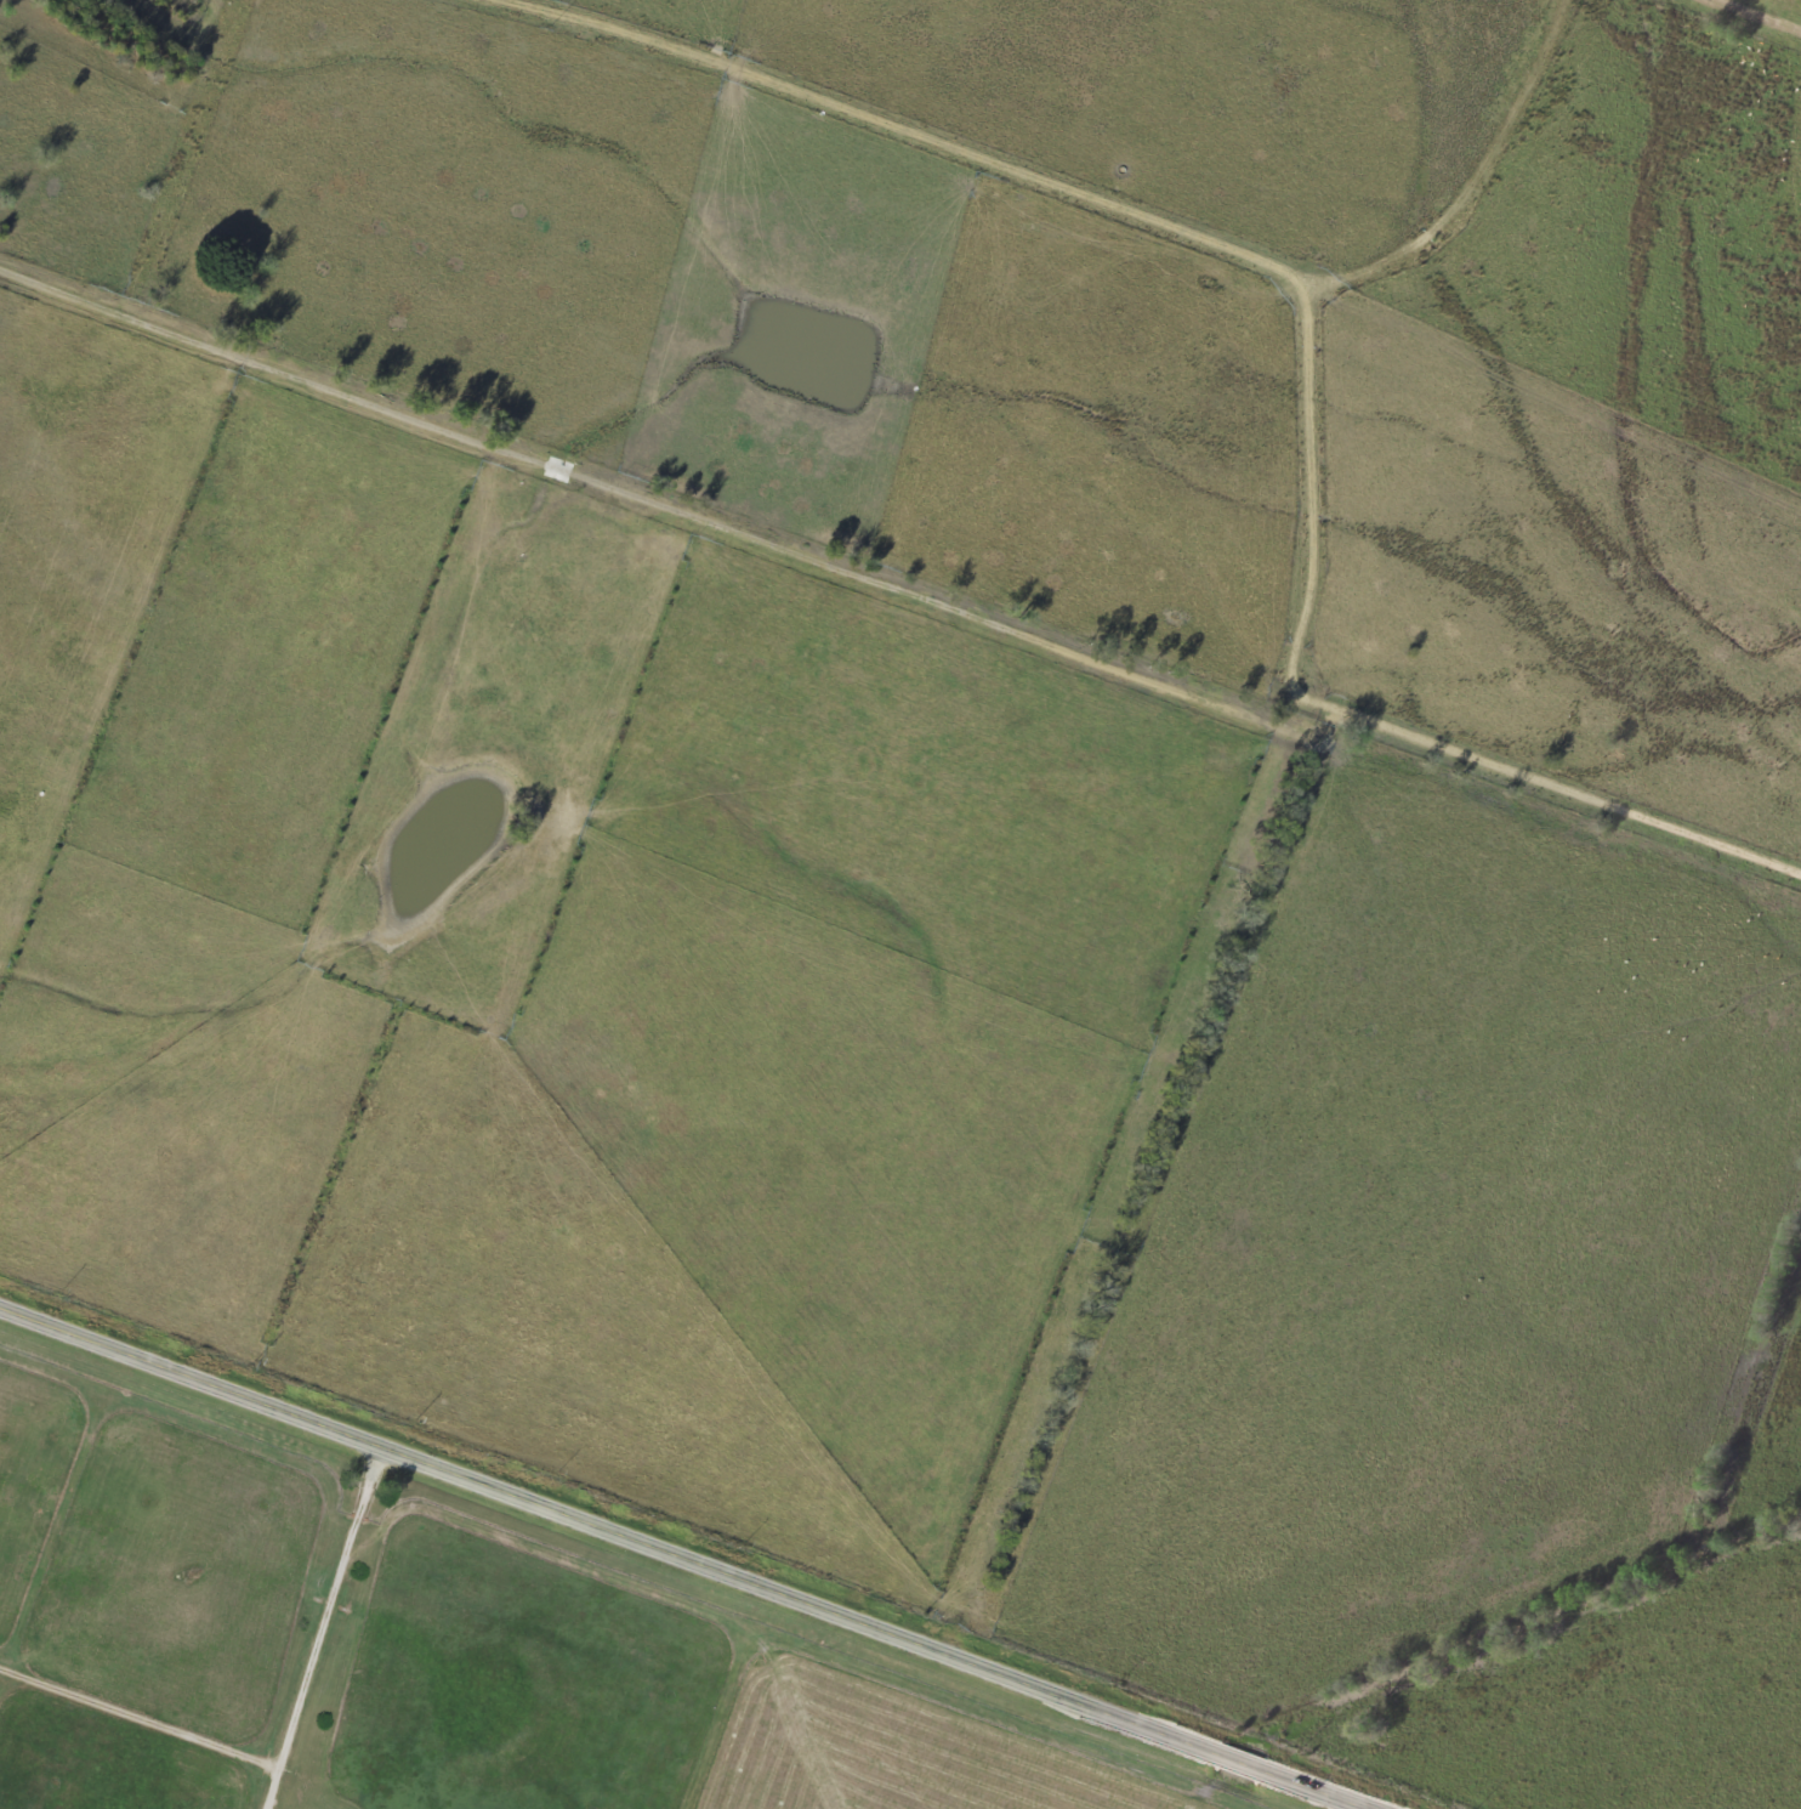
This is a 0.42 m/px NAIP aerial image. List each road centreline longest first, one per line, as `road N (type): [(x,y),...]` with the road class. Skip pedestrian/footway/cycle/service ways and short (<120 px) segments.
road 1 (secondary): [(0,1310),(1368,1808)]

